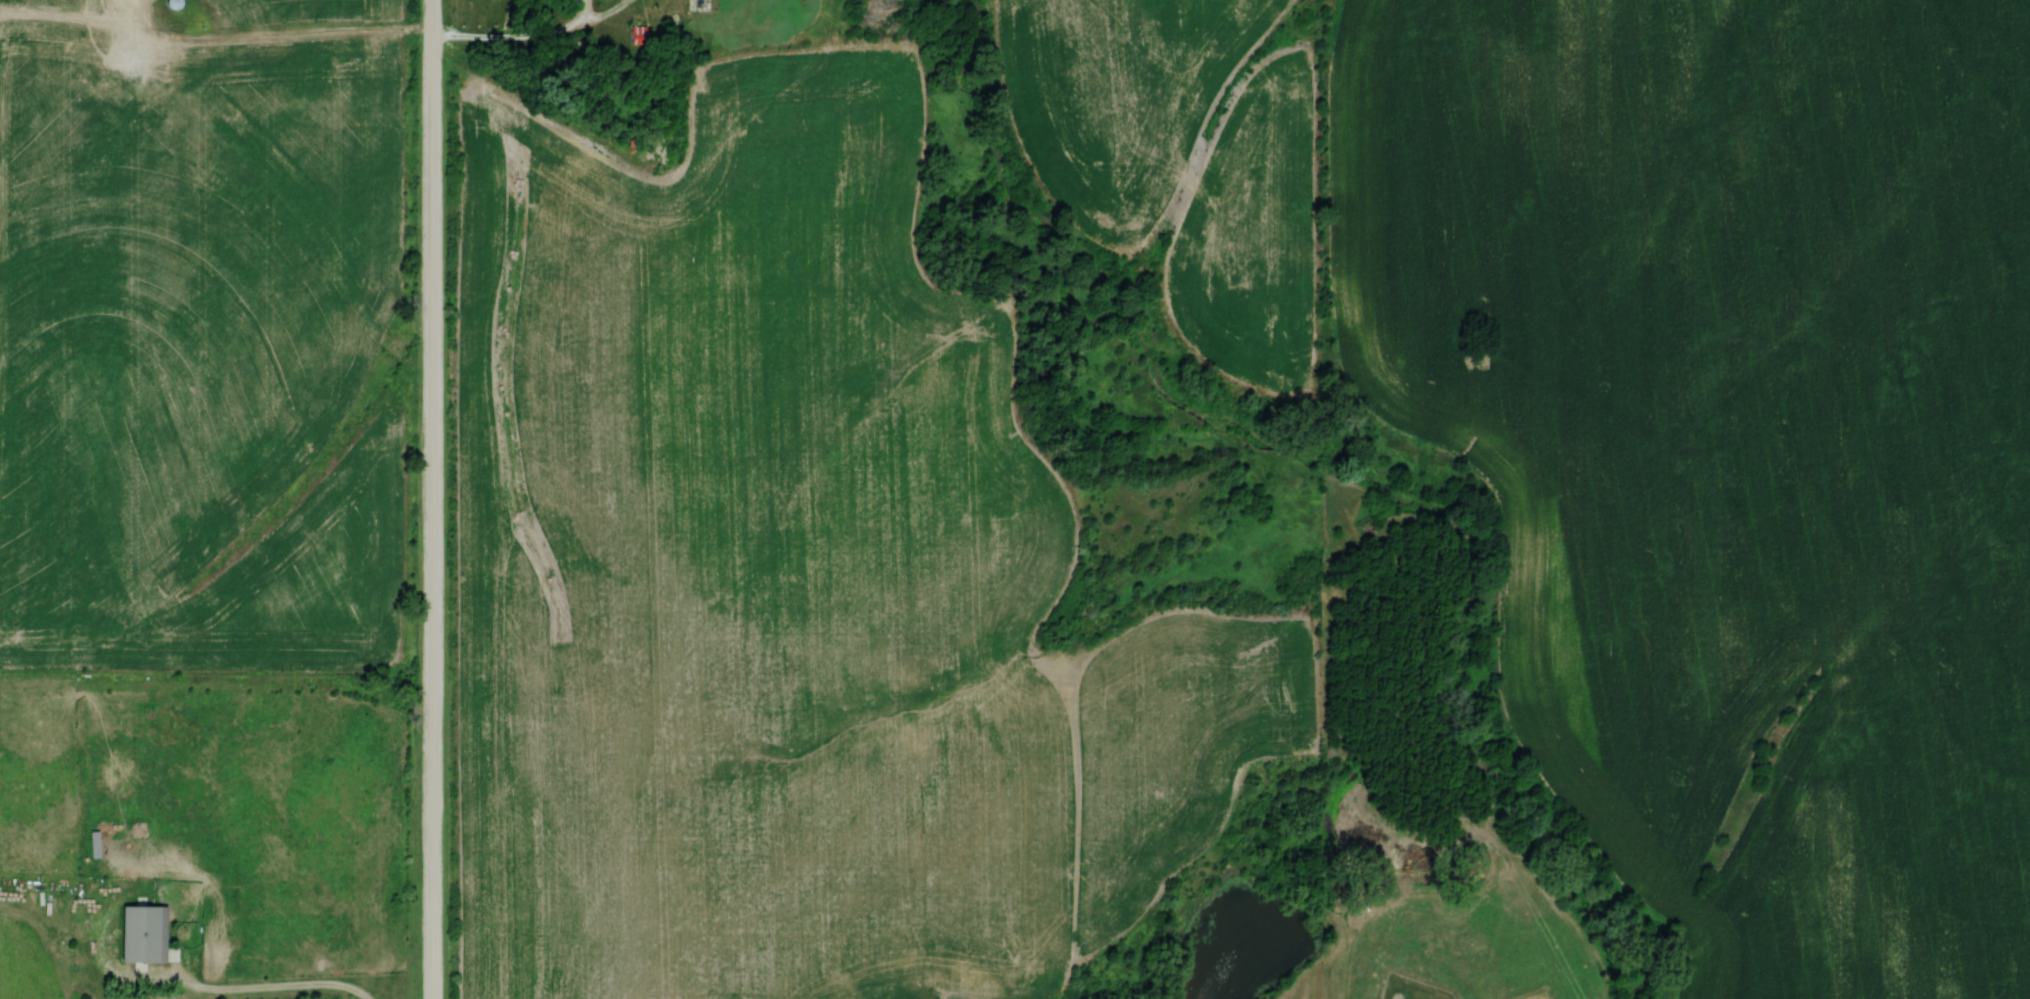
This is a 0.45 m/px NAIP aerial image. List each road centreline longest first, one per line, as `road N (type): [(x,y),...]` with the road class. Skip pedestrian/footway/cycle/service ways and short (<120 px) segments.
road 1 (residential): [(431,998),(431,0)]

